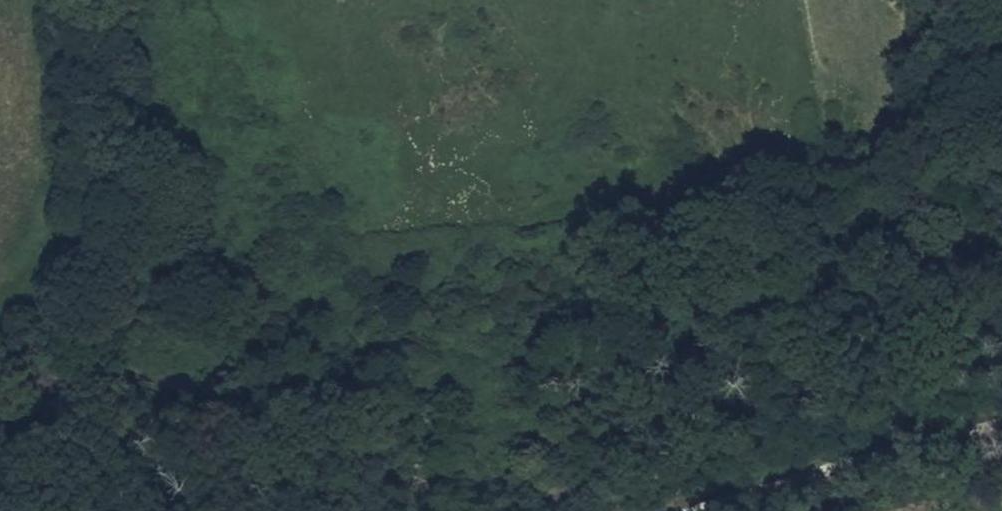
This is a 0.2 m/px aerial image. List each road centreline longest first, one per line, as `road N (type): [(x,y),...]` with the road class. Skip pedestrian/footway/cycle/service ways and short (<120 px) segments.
road 1 (track): [(1001,421),(691,510)]

